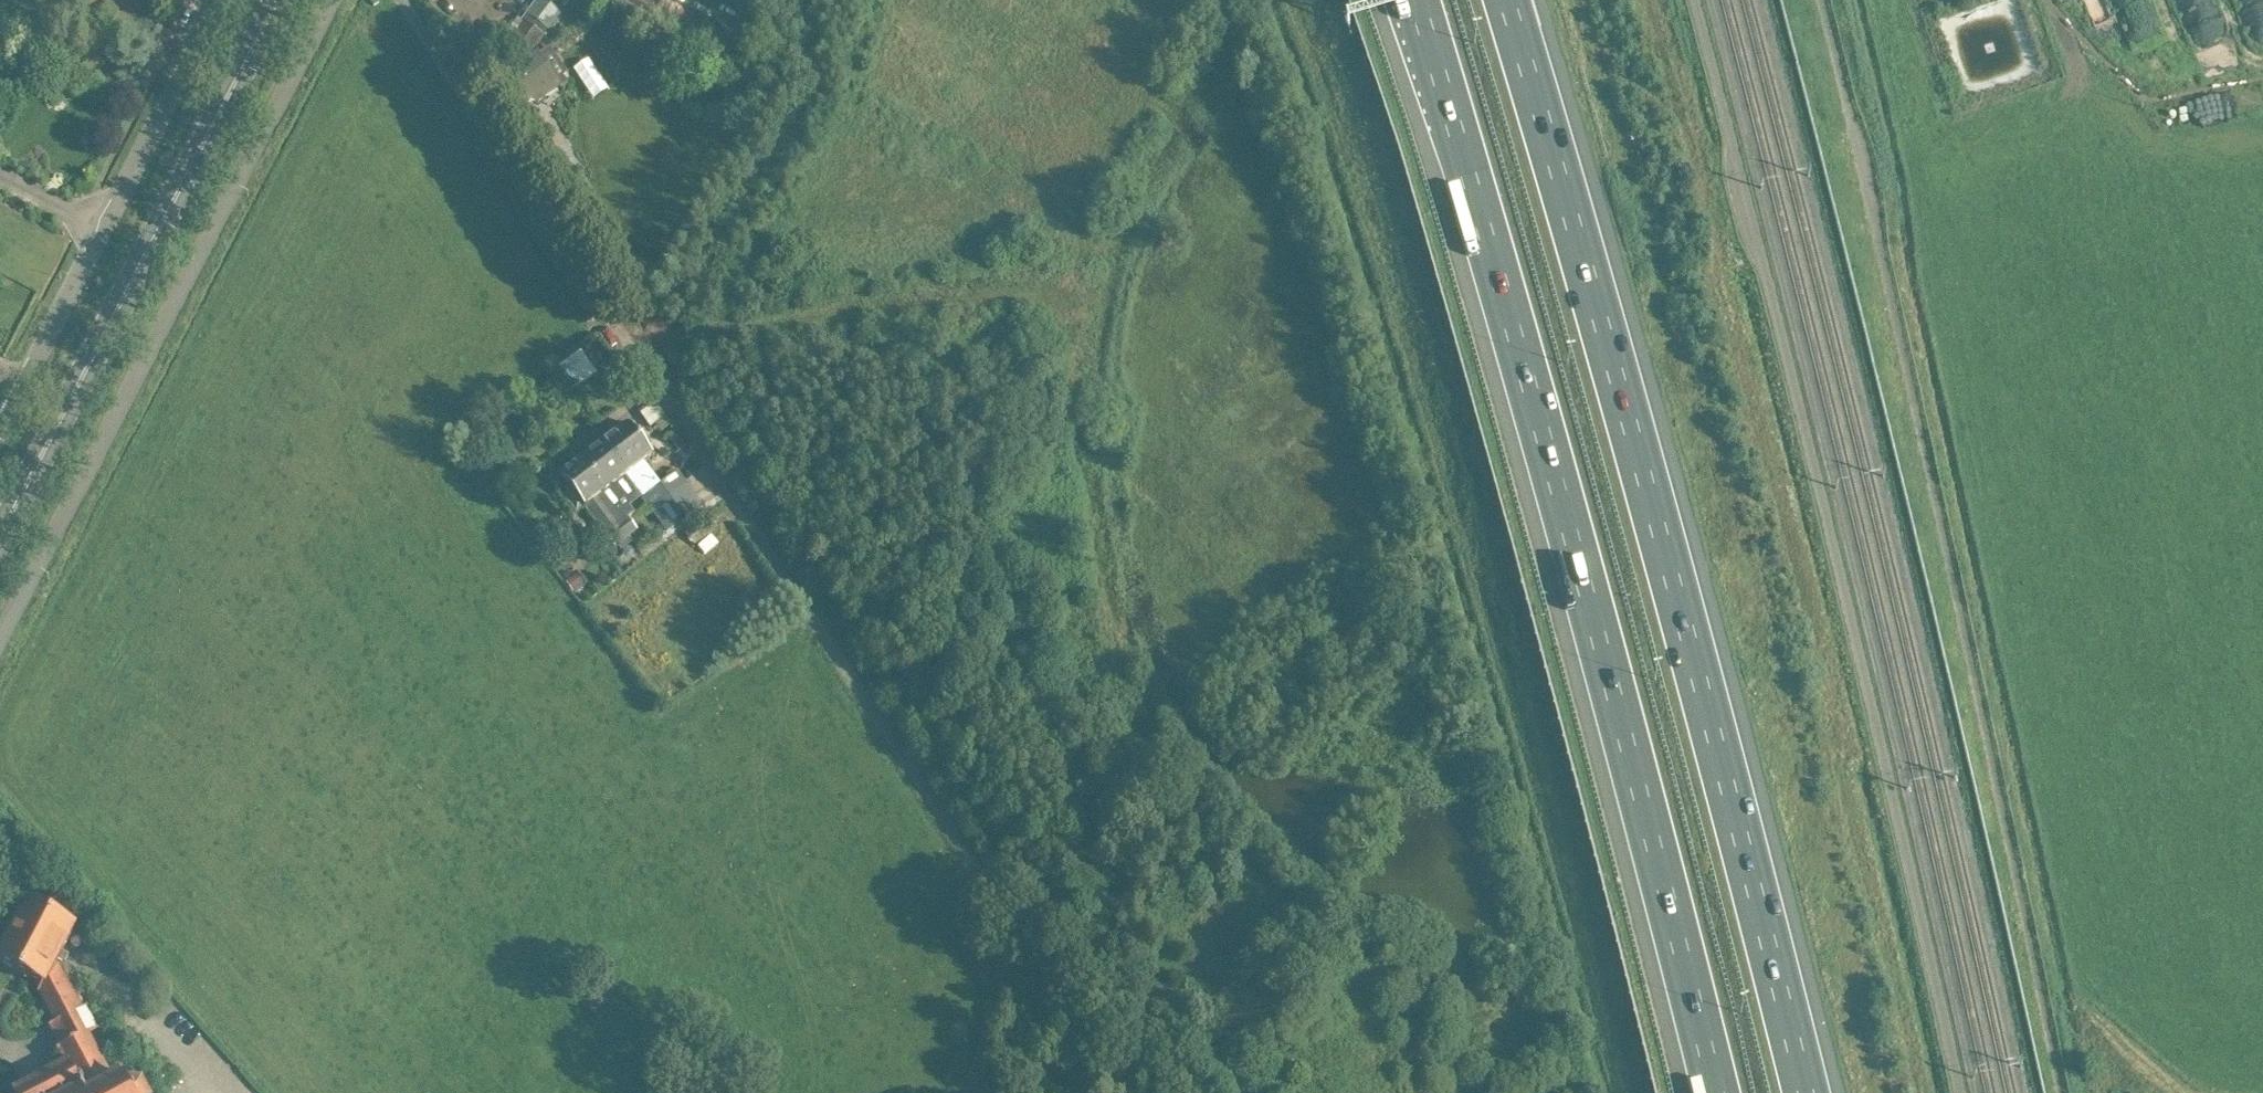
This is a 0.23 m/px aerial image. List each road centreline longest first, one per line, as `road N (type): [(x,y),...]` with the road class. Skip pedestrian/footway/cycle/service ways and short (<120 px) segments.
road 1 (motorway): [(1409,0),(1561,489),(1721,1092)]
road 2 (motorway): [(1805,1092),(1643,467),(1505,0)]
road 3 (unclassified): [(1000,902),(585,289),(404,0)]
road 4 (unclassified): [(0,638),(343,0)]
road 5 (primary): [(0,531),(276,0)]
road 6 (unclassified): [(0,432),(232,0)]

